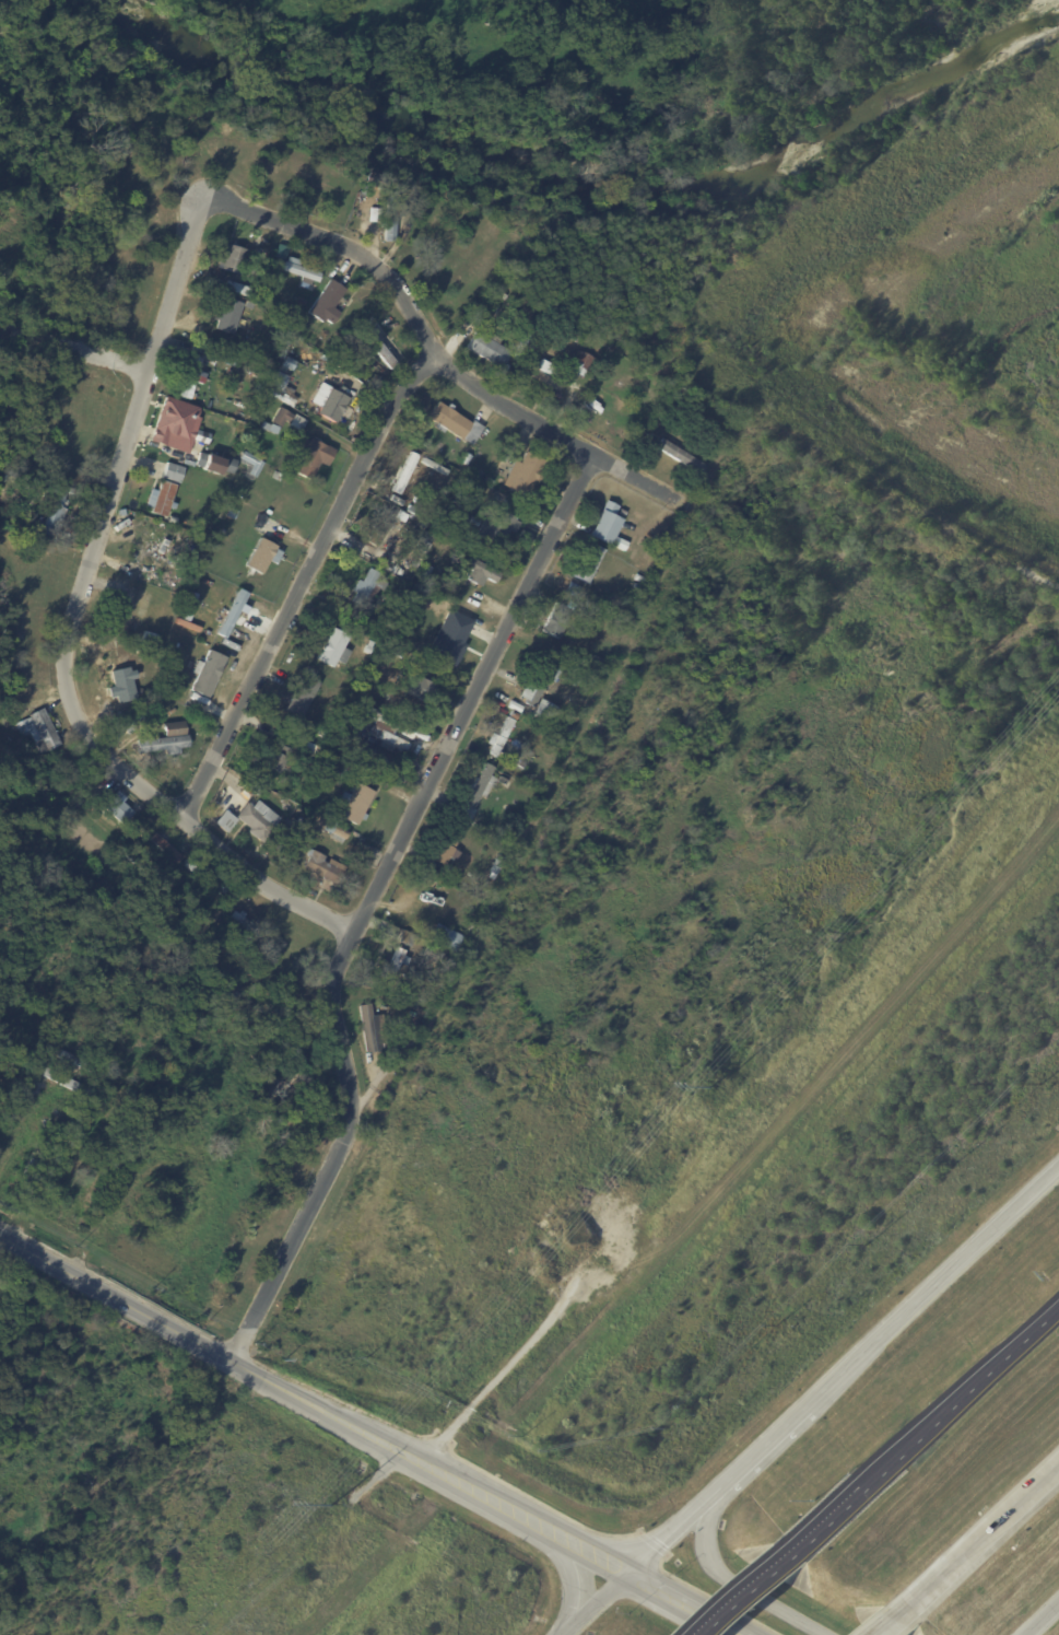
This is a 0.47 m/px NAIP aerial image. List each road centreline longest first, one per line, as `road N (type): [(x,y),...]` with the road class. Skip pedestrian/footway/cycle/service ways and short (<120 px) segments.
road 1 (residential): [(593,458),(352,934),(331,1007),(349,1086),(343,1141),(231,1358)]
road 2 (residential): [(203,199),(70,620),(68,689),(79,724),(106,760),(258,883),(352,934)]
road 3 (secondary): [(0,1234),(627,1573)]
road 4 (residential): [(203,199),(369,262),(457,376),(672,501)]
road 5 (residential): [(436,354),(378,432),(180,818)]
road 6 (tertiary): [(1058,1169),(808,1406)]
road 7 (motorway): [(1058,1308),(864,1488)]
road 8 (tertiary): [(718,1488),(706,1526),(710,1563),(828,1634)]
road 9 (motorway): [(919,1604),(1058,1472)]
road 10 (motorway): [(812,1537),(708,1634)]
road 11 (secondary): [(627,1573),(738,1634)]
road 12 (tertiary): [(718,1488),(627,1573)]
road 13 (tertiary): [(808,1406),(718,1488)]

